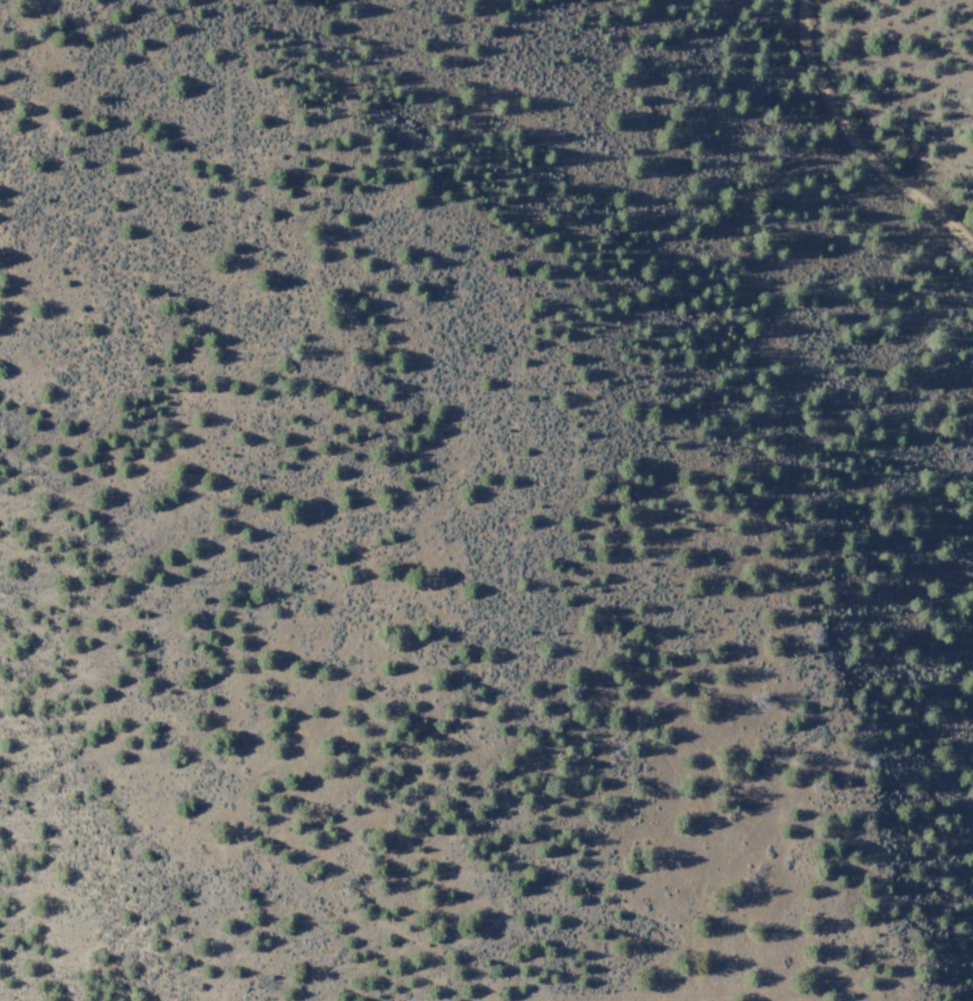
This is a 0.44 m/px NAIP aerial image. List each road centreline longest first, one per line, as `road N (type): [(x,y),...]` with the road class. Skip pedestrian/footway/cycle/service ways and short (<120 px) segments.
road 1 (track): [(972,577),(782,338),(767,334),(759,348),(762,371),(807,534),(801,590),(705,725),(513,848)]
road 2 (track): [(972,250),(838,119),(804,50),(799,0)]

